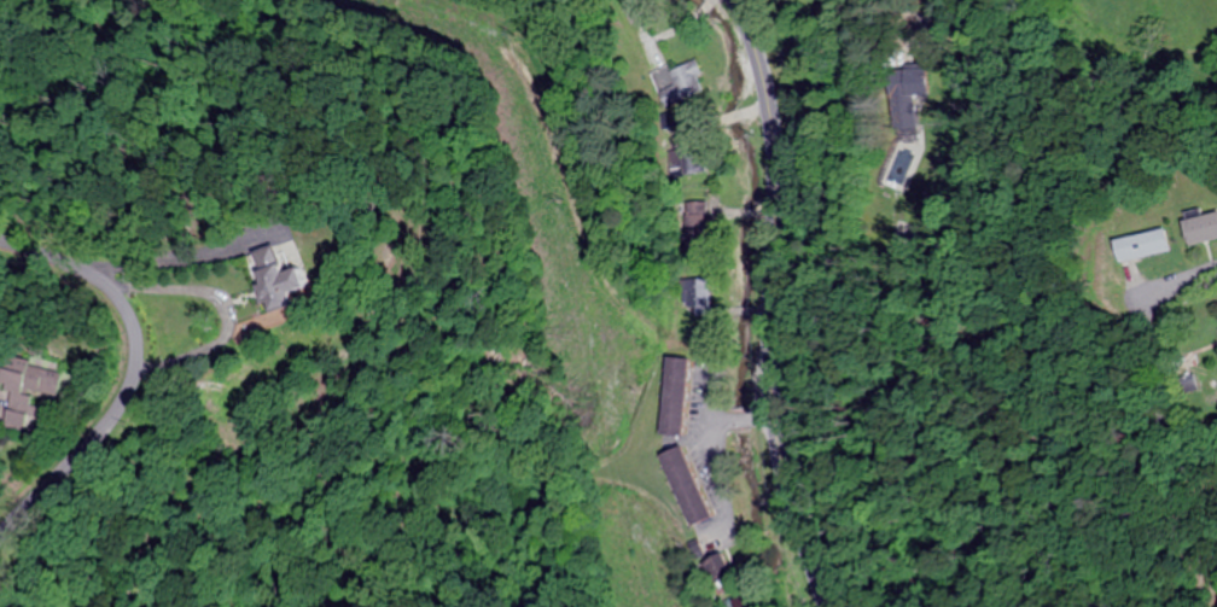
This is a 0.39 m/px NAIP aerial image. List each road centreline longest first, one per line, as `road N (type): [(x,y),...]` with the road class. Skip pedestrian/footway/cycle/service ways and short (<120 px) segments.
road 1 (secondary): [(732,0),(753,49),(771,146),(773,403),(824,606)]
road 2 (residential): [(0,530),(113,408),(132,344),(117,296),(100,280),(0,232)]

